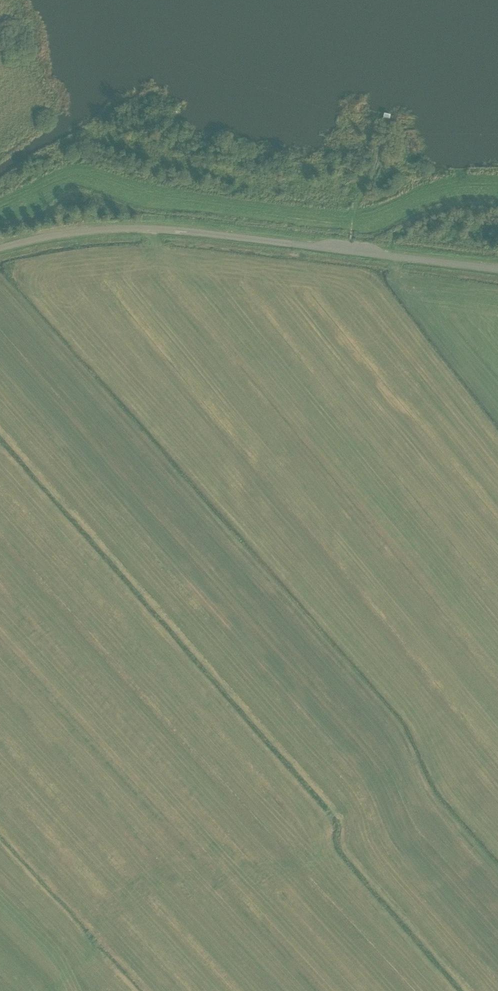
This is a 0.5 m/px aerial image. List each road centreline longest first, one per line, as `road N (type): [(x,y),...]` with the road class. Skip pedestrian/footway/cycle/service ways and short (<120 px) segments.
road 1 (unclassified): [(0,248),(144,228),(497,269)]

